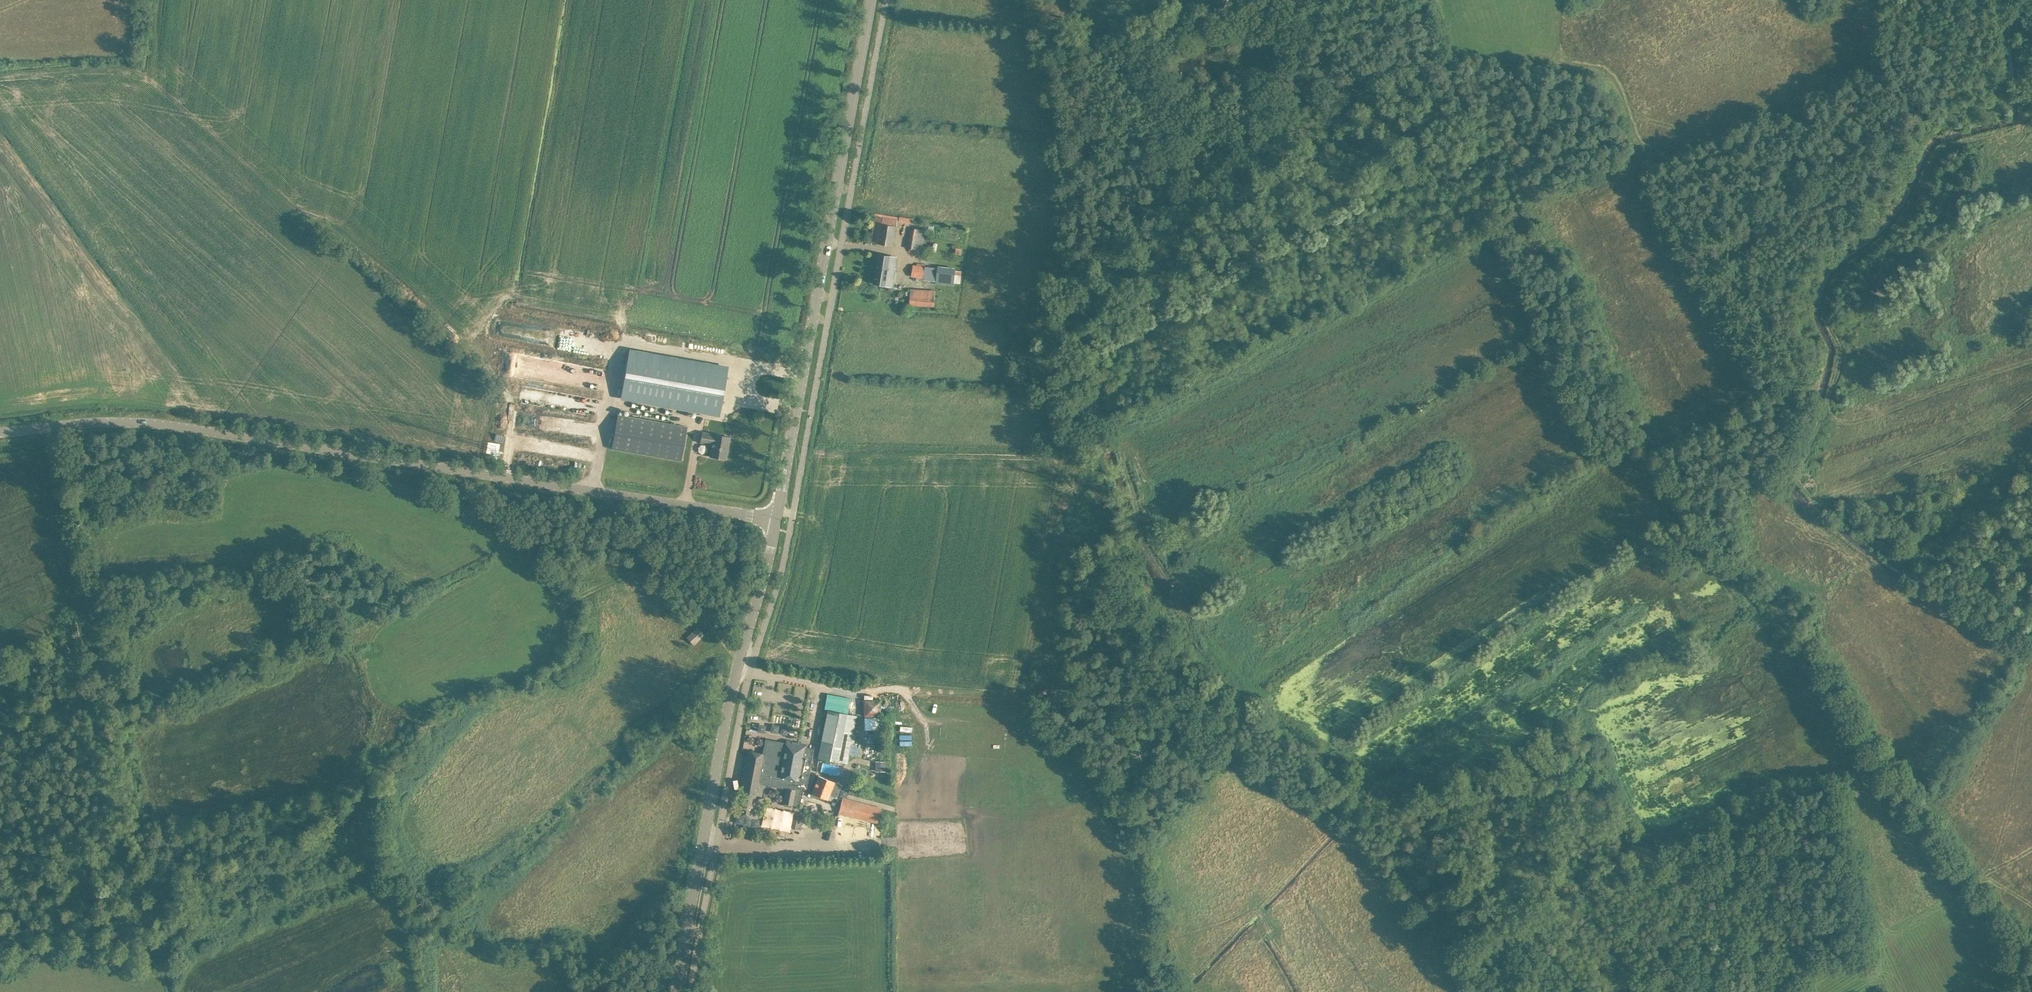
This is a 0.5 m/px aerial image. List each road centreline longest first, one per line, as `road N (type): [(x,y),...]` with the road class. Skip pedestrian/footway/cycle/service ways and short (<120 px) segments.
road 1 (track): [(1420,0),(1437,60),(1505,174),(1527,234),(1566,278),(1598,363),(1673,493),(1705,540),(1772,605),(2016,950),(2031,958)]
road 2 (unclassified): [(776,518),(148,425),(0,432)]
road 3 (tertiary): [(776,518),(871,0)]
road 4 (track): [(1018,700),(856,694),(750,670),(644,554),(615,499)]
road 5 (tertiary): [(677,991),(725,723),(776,518)]
road 6 (track): [(1169,991),(1139,846),(1089,770),(1018,700)]

